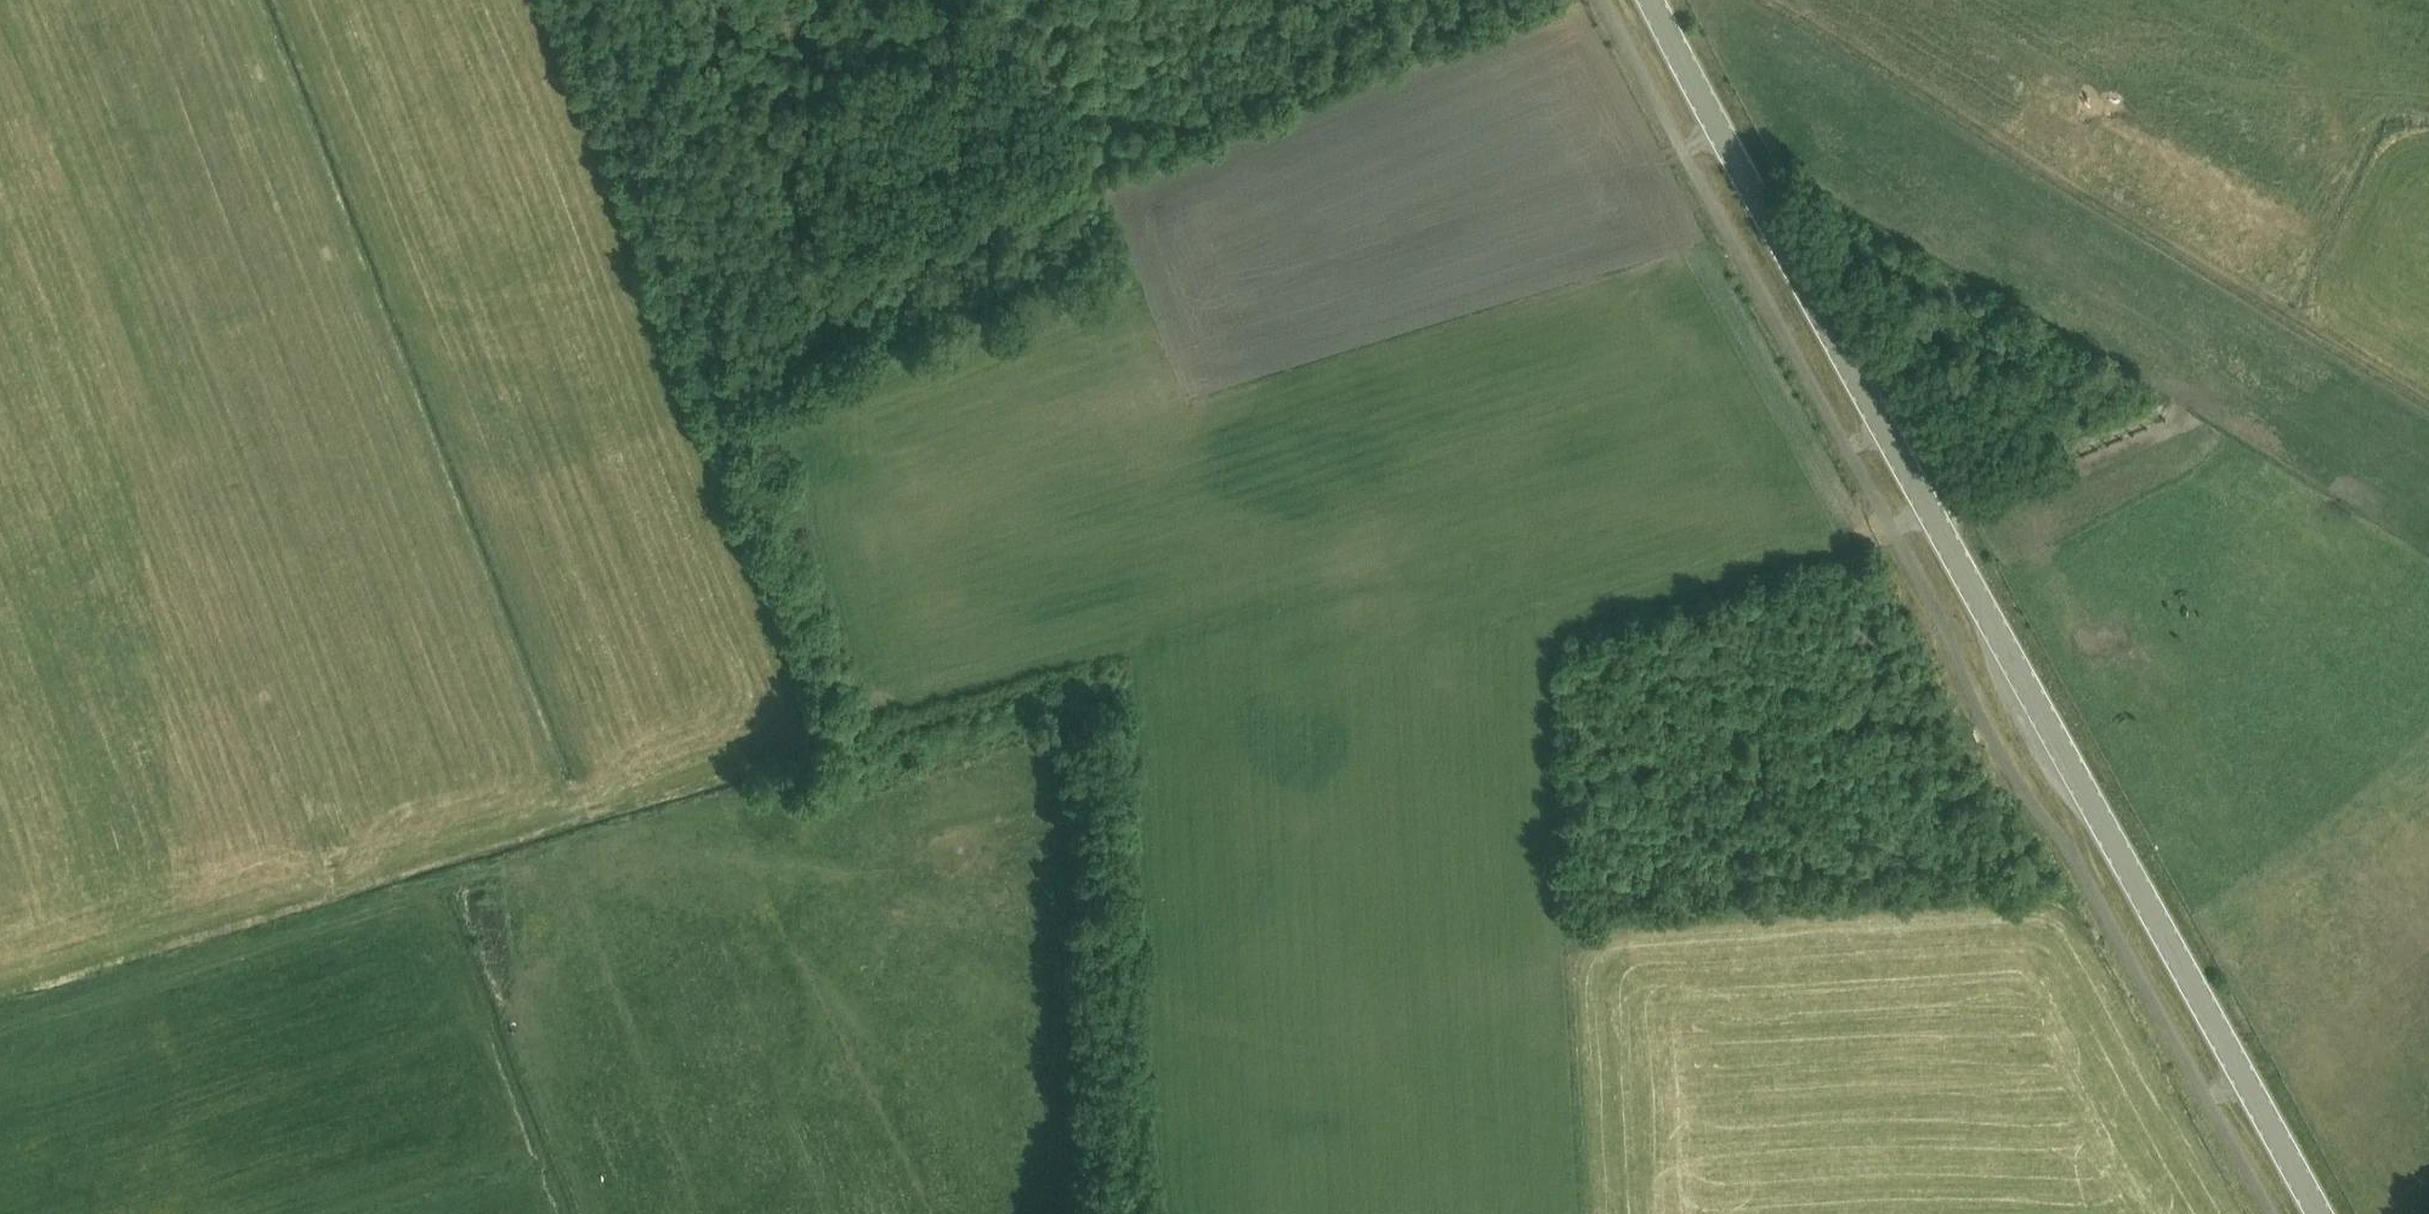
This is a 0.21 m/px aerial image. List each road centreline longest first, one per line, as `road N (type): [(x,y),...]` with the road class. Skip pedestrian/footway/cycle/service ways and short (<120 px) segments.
road 1 (secondary): [(2324,1213),(1858,382),(1655,0)]
road 2 (track): [(1742,0),(2428,402)]

